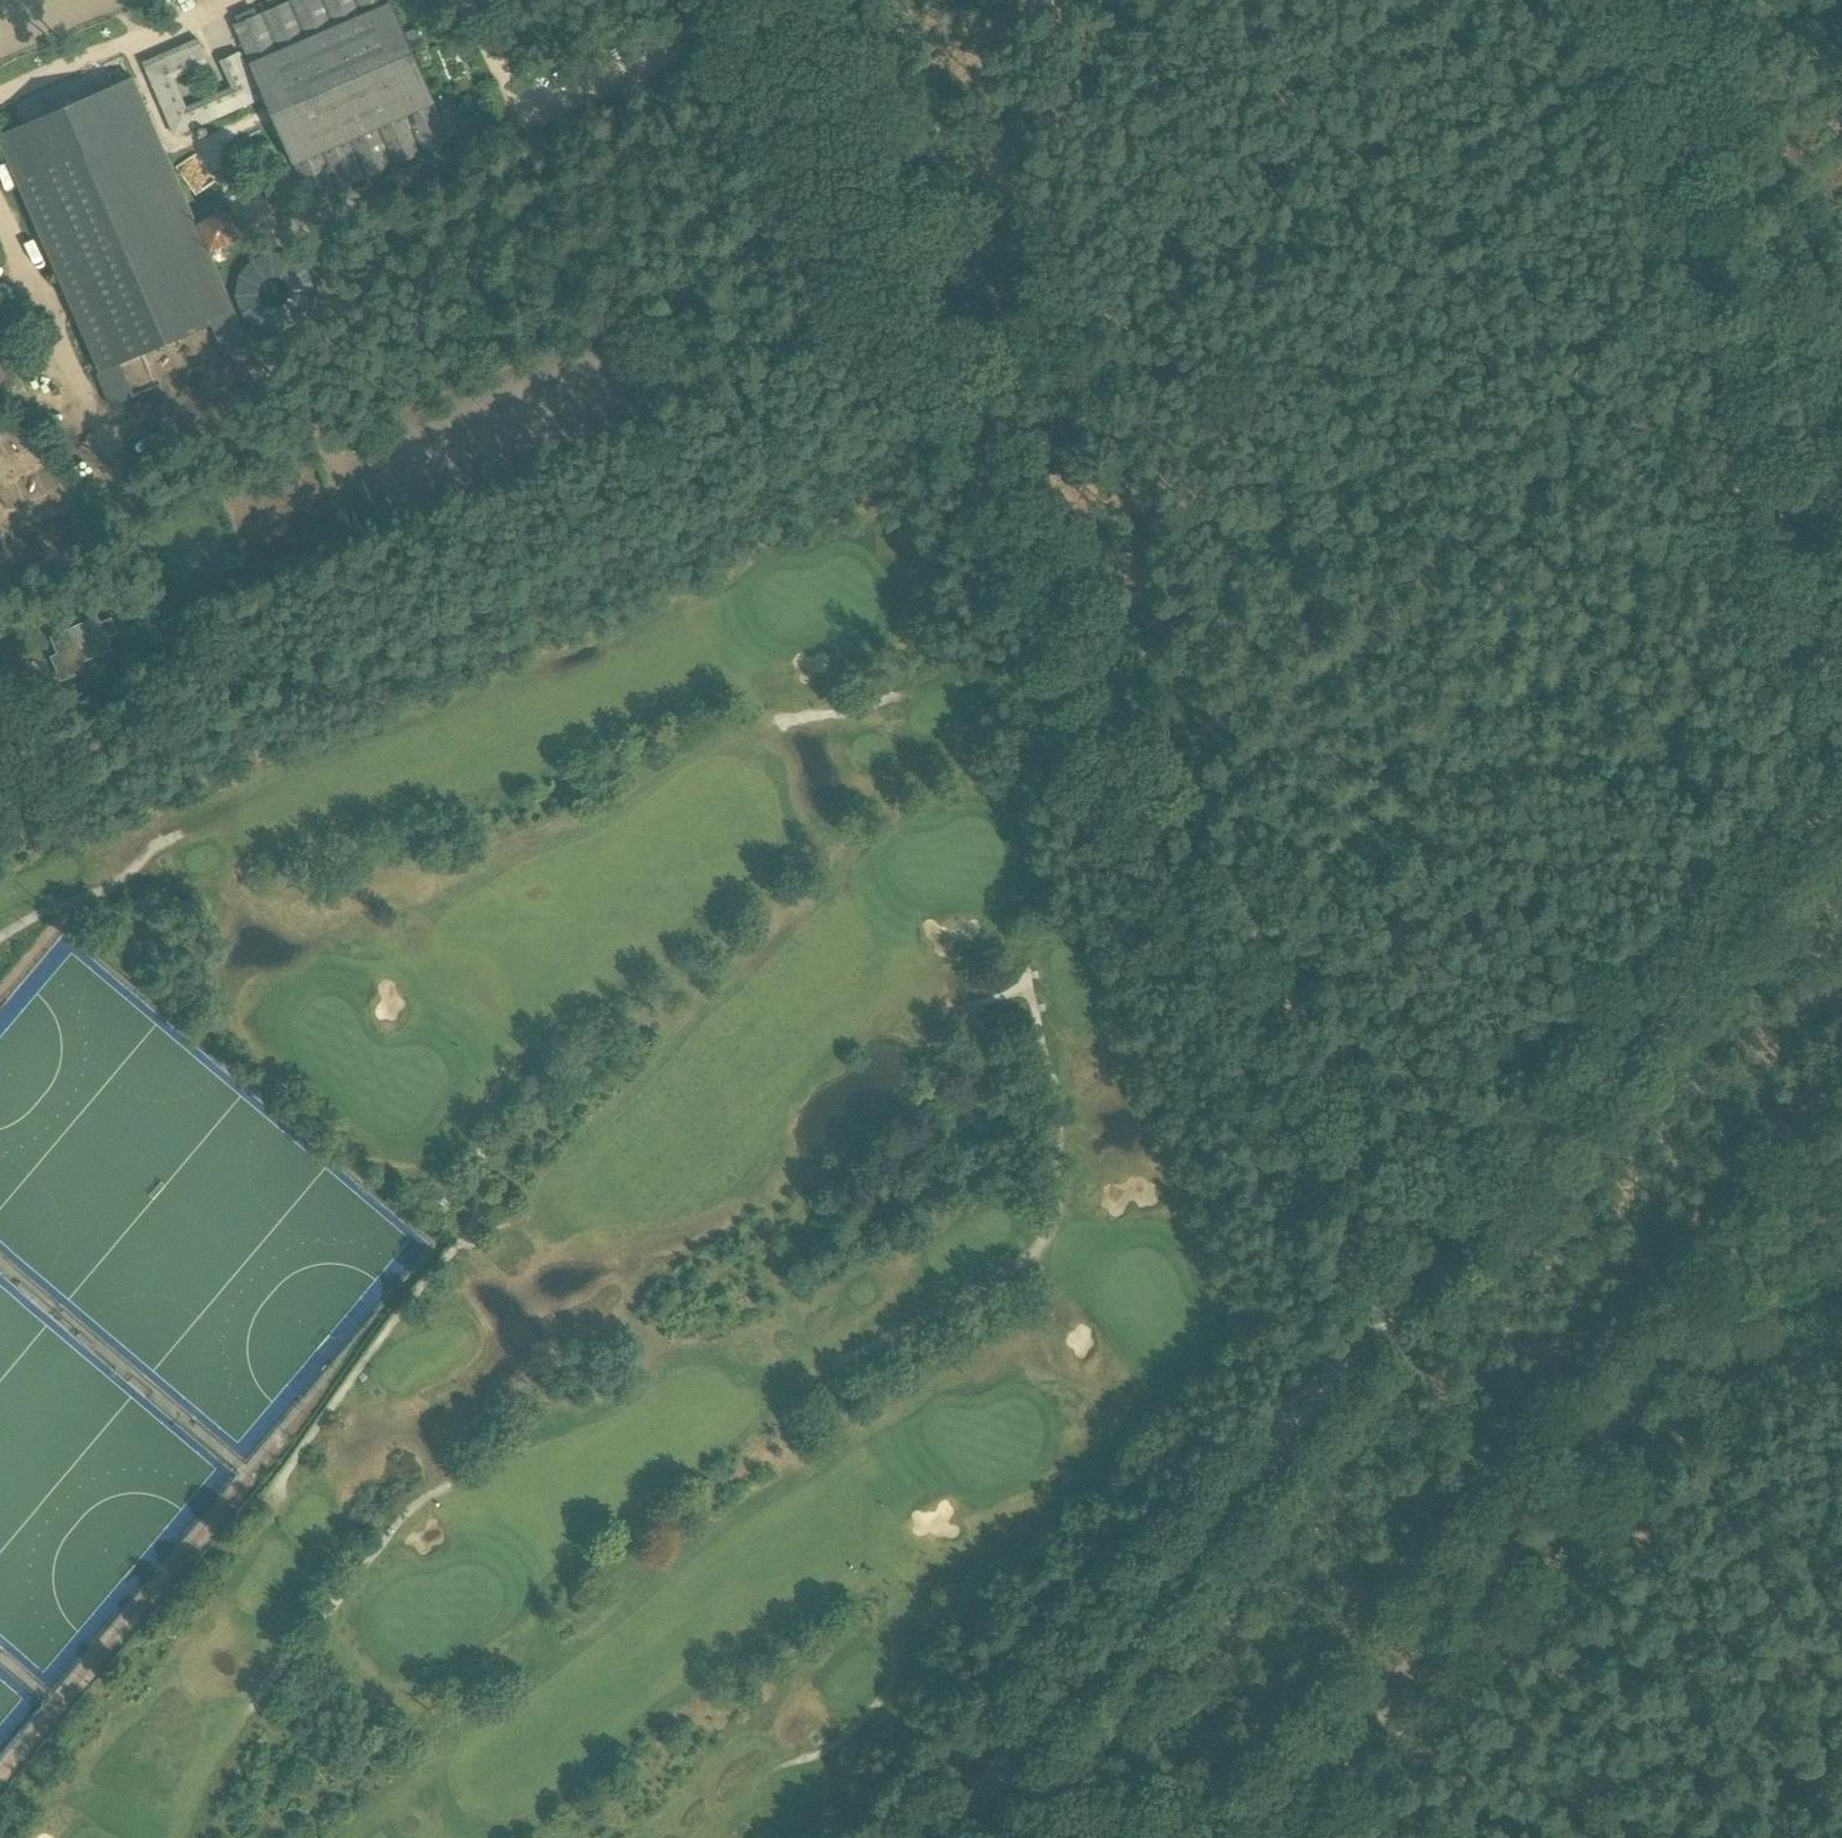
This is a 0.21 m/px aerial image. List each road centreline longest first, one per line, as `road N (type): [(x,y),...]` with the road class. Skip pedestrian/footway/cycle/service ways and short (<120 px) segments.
road 1 (unclassified): [(805,0),(1376,1342)]
road 2 (track): [(1841,807),(1332,1376)]
road 3 (unclassified): [(936,1837),(1376,1342)]
road 4 (track): [(1841,502),(1636,0)]
road 5 (track): [(1147,1837),(1001,1766)]

